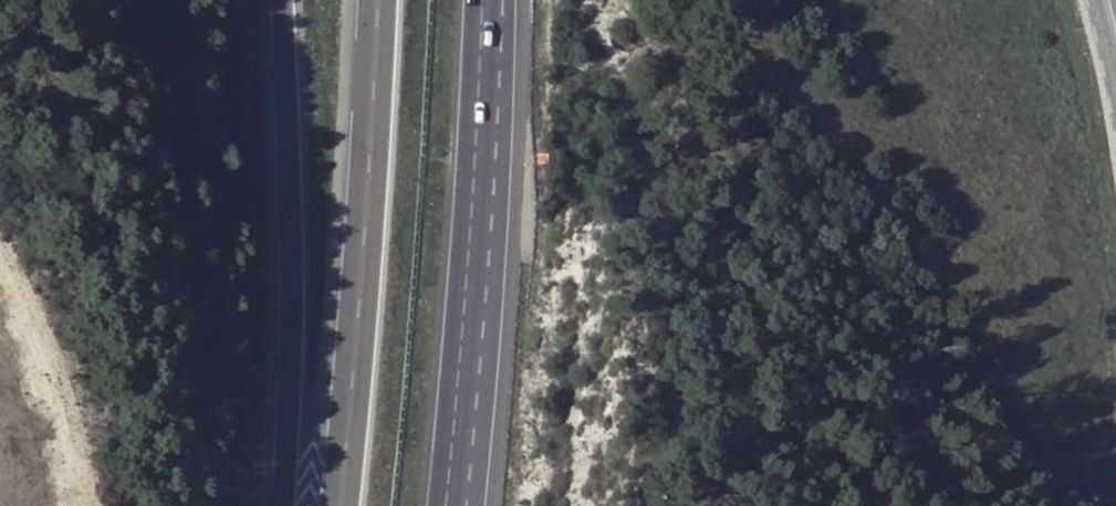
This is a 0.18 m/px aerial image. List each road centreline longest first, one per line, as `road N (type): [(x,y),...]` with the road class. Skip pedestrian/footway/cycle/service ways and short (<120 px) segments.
road 1 (motorway): [(382,0),(345,505)]
road 2 (motorway): [(286,0),(295,217),(287,505)]
road 3 (motorway): [(472,334),(494,0)]
road 4 (motorway): [(448,505),(472,334)]
road 5 (motorway): [(460,505),(472,334)]

